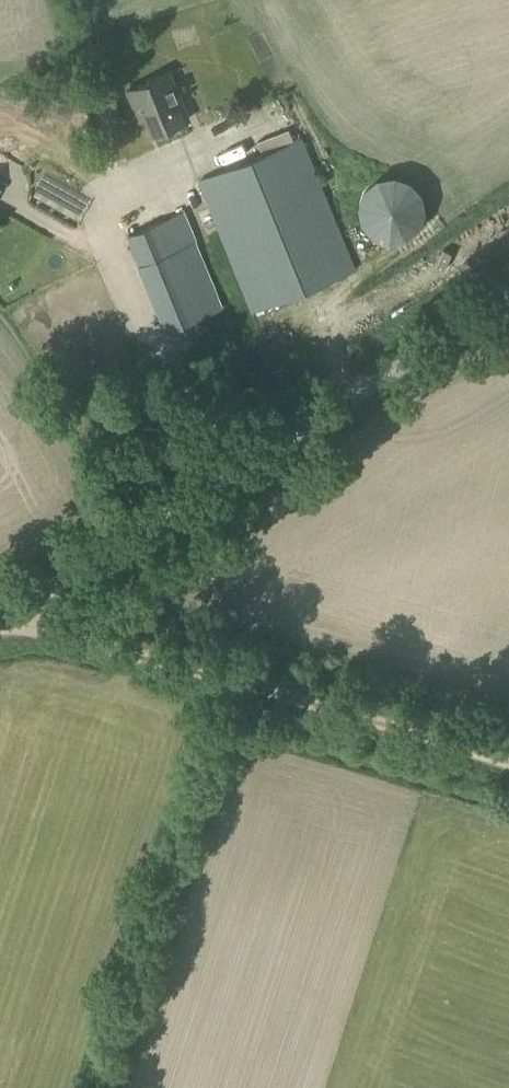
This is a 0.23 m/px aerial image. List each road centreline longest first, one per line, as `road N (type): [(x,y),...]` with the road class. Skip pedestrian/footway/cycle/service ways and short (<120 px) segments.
road 1 (unclassified): [(0,617),(508,283)]
road 2 (track): [(0,621),(508,772)]

